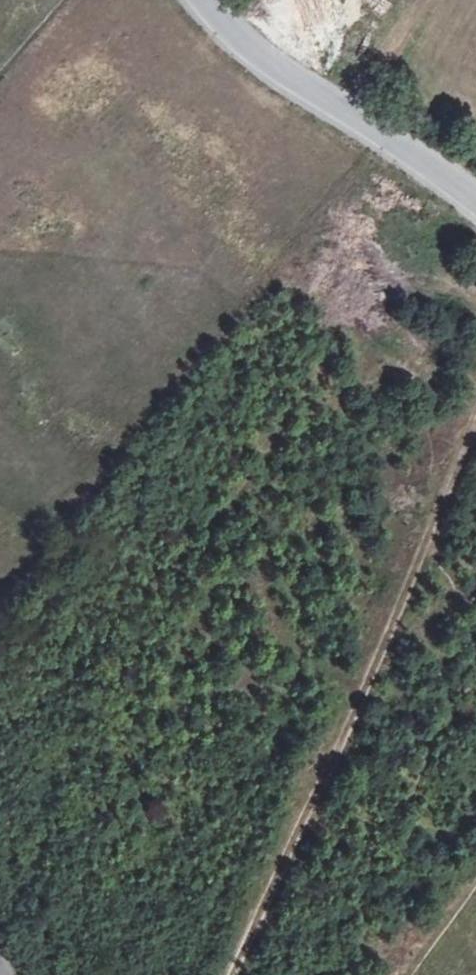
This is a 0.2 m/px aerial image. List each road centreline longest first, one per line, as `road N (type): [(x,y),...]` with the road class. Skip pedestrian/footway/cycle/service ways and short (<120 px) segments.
road 1 (track): [(475,419),(355,713),(227,974)]
road 2 (residential): [(207,0),(257,52),(475,199)]

